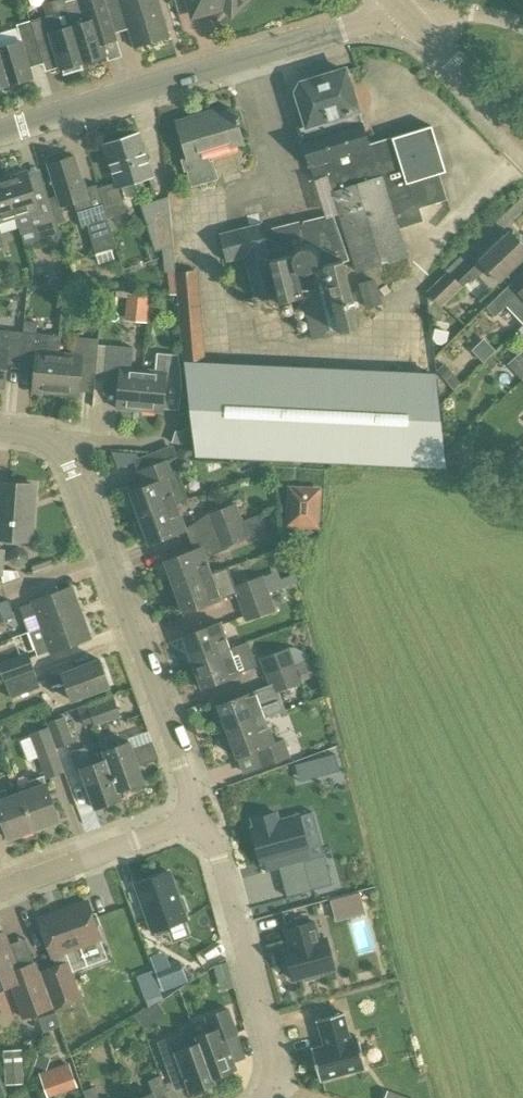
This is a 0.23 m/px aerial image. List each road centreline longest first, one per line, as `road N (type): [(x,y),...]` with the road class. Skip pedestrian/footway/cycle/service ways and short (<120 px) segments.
road 1 (residential): [(0,431),(39,434),(61,447),(190,794),(184,818)]
road 2 (tertiary): [(0,134),(406,12)]
road 3 (residential): [(184,818),(217,844),(270,1050),(271,1073),(256,1097)]
road 4 (residential): [(184,818),(168,831),(0,890)]
road 5 (tertiary): [(522,133),(406,12)]
road 6 (unclassified): [(522,25),(428,6),(406,12)]

